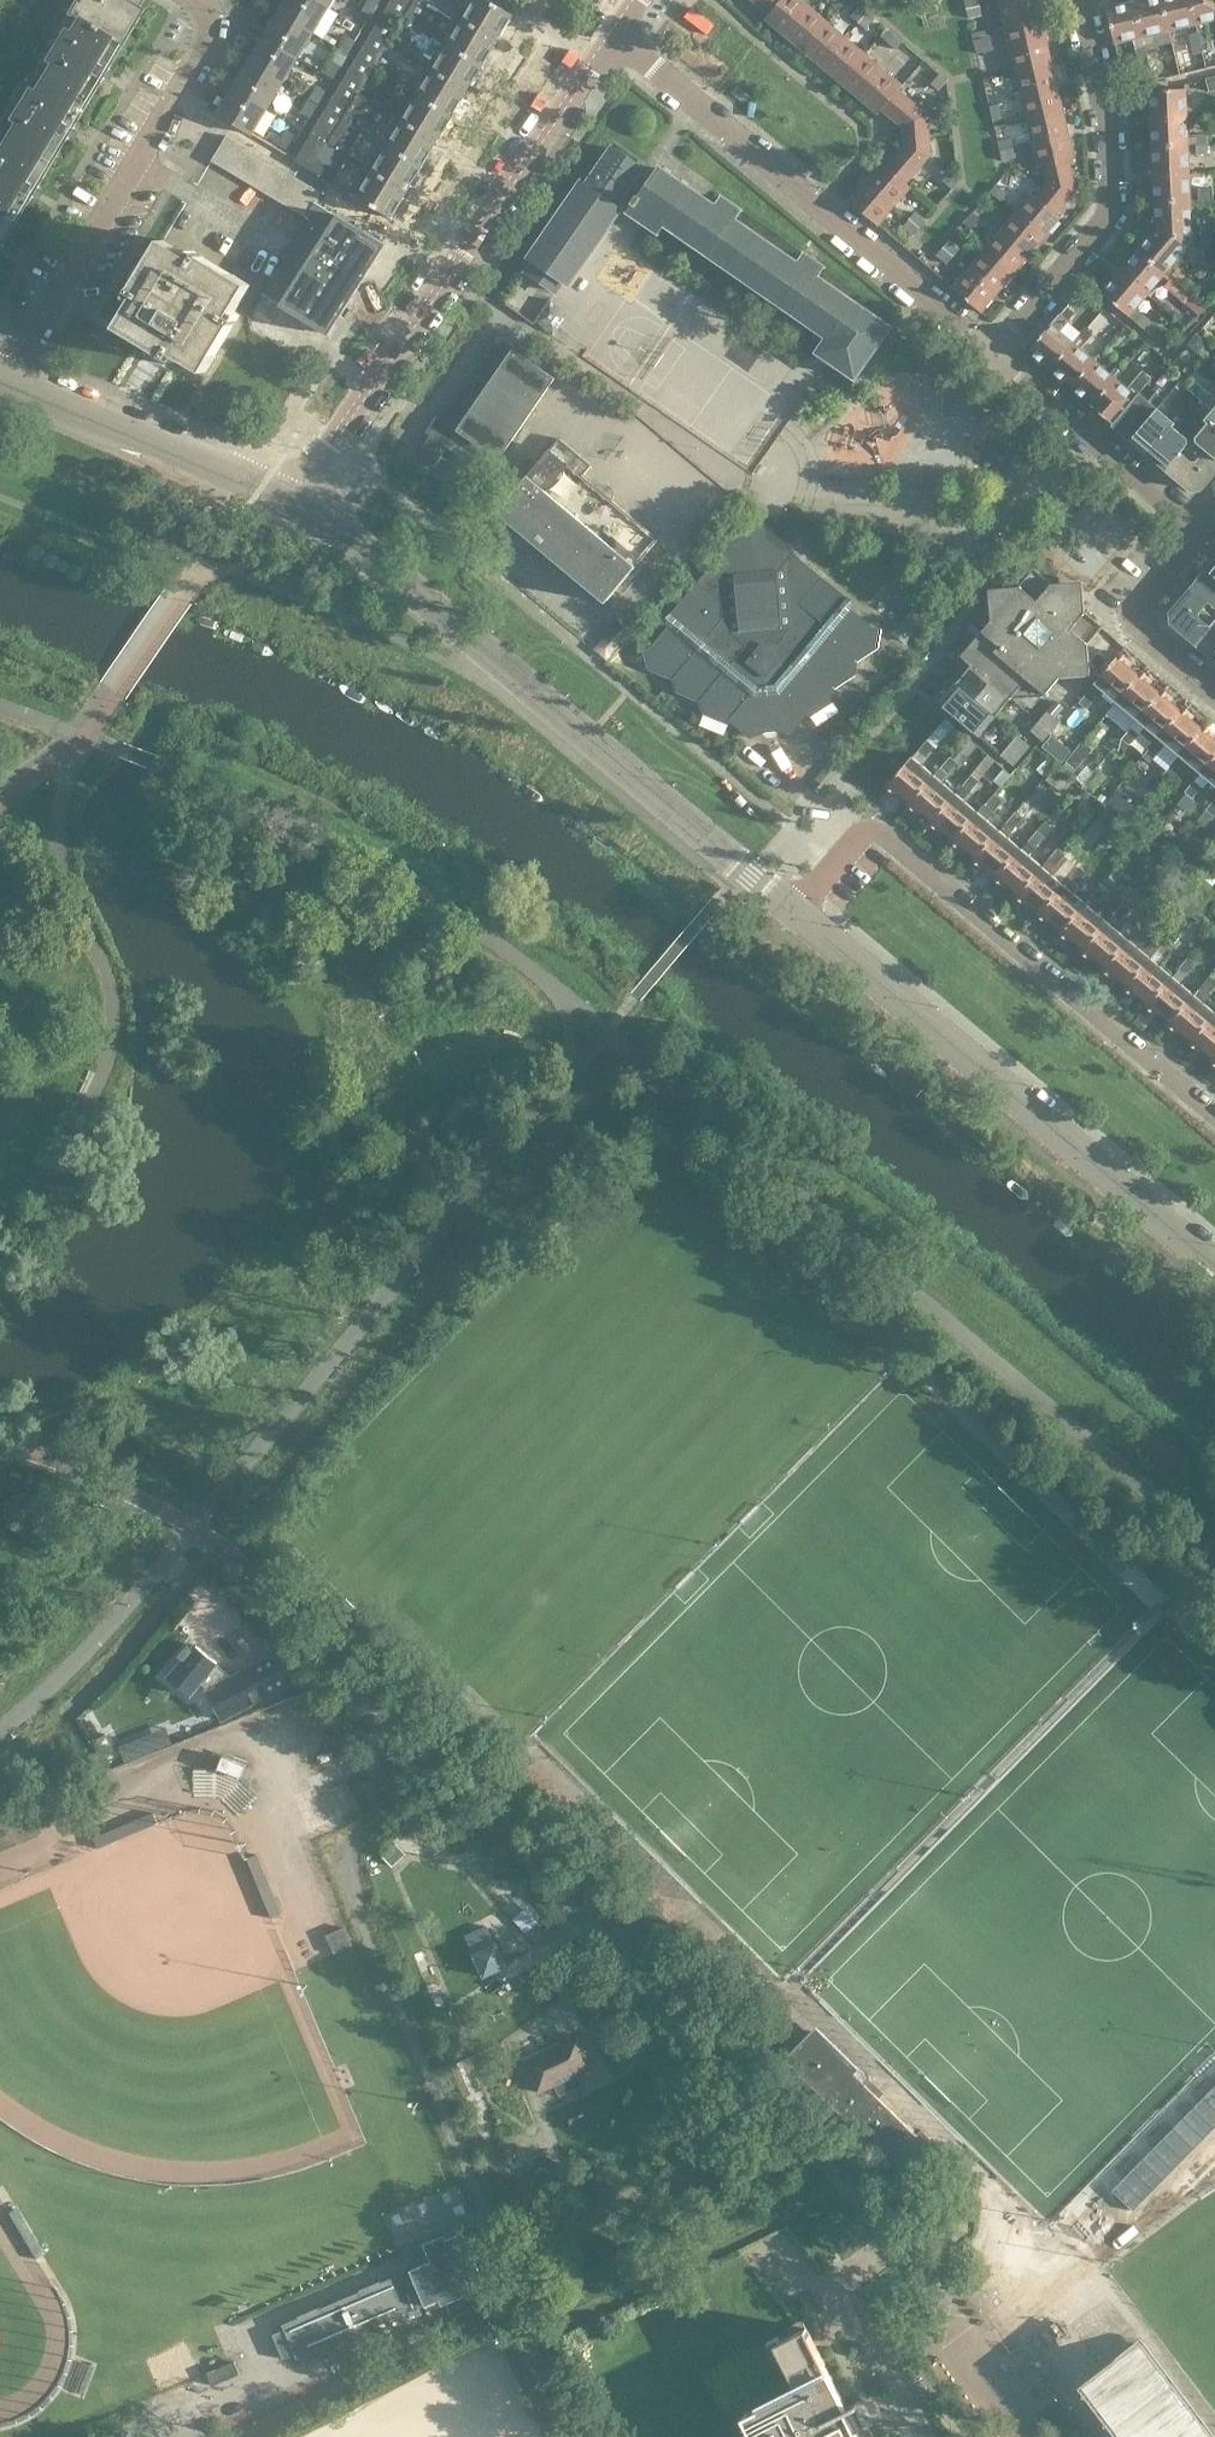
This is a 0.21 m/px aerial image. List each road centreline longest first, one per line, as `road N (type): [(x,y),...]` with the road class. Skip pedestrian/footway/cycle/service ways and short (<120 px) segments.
road 1 (tertiary): [(790,914),(391,569),(288,502)]
road 2 (residential): [(288,502),(616,42)]
road 3 (residential): [(790,914),(869,830),(1214,1118)]
road 4 (tertiary): [(1214,1279),(790,914)]
road 5 (residential): [(995,353),(616,42)]
road 6 (residential): [(8,383),(213,21),(179,0)]
road 7 (residential): [(995,353),(1103,221),(1110,201),(1108,122),(1078,0)]
road 8 (tertiary): [(288,502),(8,383)]
road 9 (residential): [(1207,532),(995,353)]
road 10 (residential): [(1017,2436),(936,2291),(884,2228)]
road 11 (residential): [(1214,687),(1137,618),(1207,532)]

